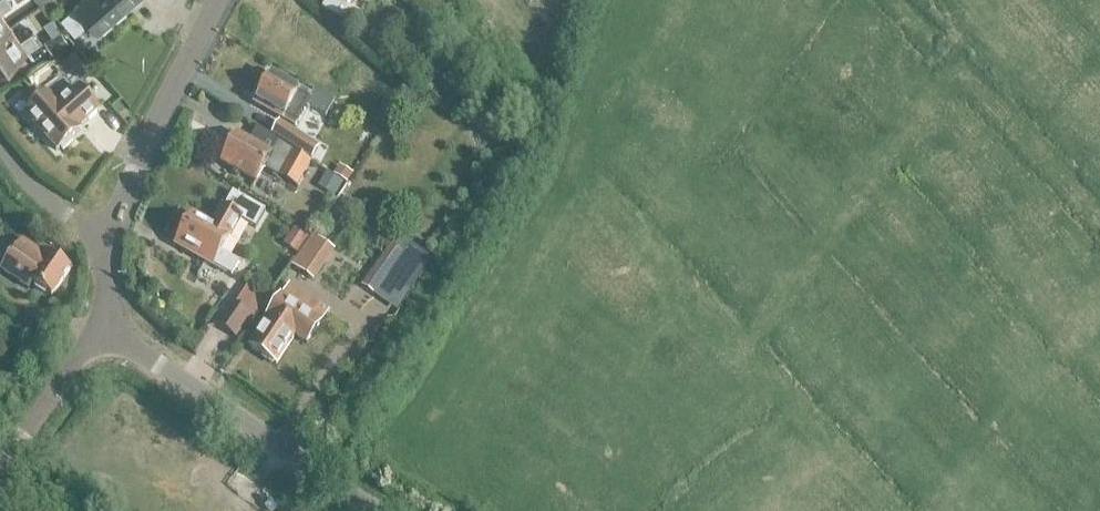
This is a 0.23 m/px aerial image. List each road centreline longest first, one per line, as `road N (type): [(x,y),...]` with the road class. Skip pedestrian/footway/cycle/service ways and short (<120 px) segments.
road 1 (residential): [(325,478),(105,329)]
road 2 (residential): [(106,238),(221,0)]
road 3 (residential): [(8,459),(105,329)]
road 4 (residential): [(106,238),(67,219),(0,145)]

